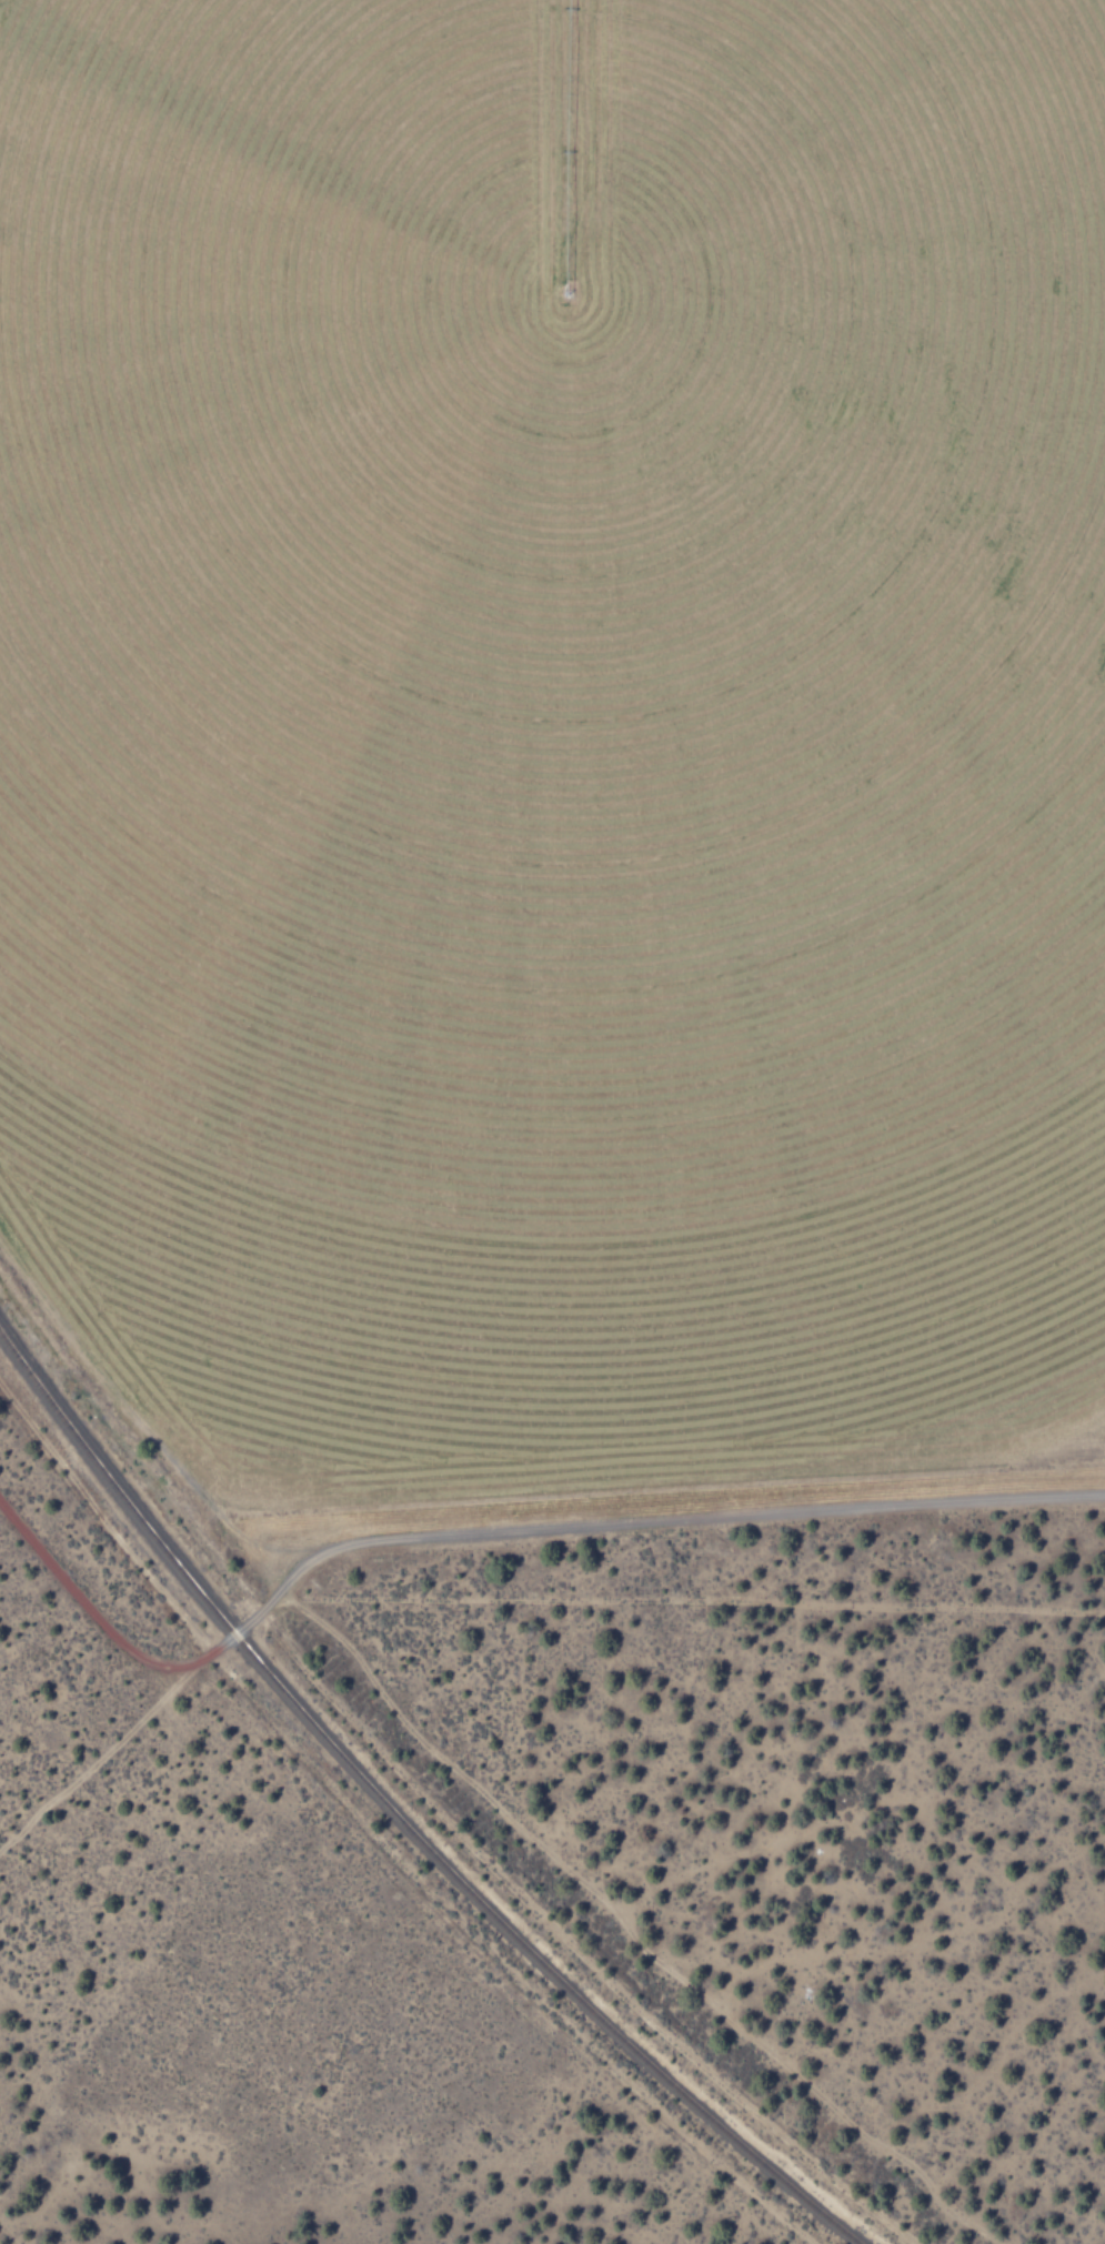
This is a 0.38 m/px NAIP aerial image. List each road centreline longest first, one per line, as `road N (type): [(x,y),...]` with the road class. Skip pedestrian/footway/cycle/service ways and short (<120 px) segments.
road 1 (track): [(0,1502),(115,1642),(163,1668),(194,1663),(278,1597),(1027,2243)]

